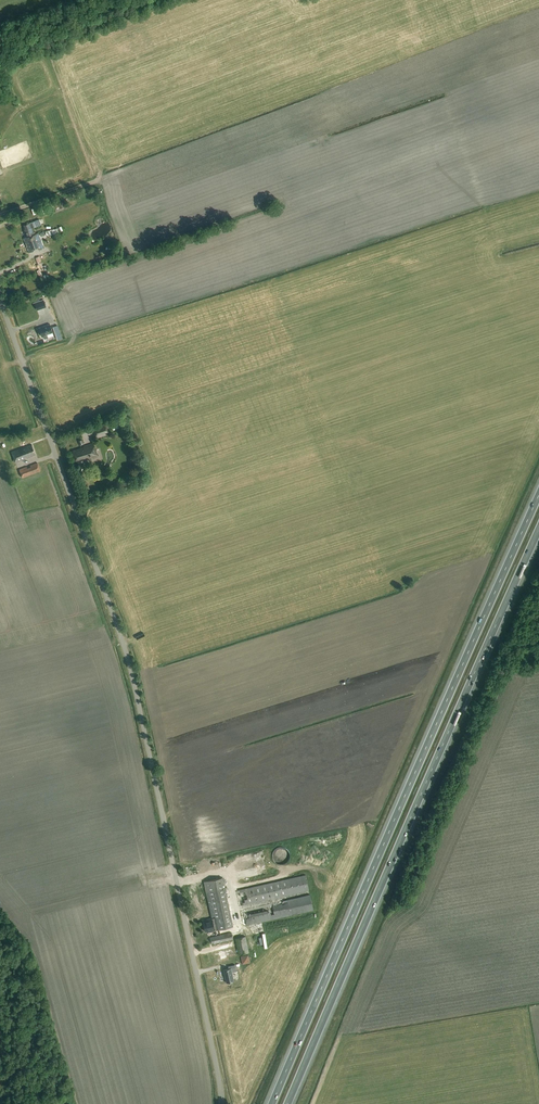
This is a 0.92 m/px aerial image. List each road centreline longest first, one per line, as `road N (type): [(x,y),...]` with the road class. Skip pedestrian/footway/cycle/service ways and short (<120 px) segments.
road 1 (unclassified): [(222,1103),(132,675),(0,300)]
road 2 (motorway): [(538,496),(272,1103)]
road 3 (motorway): [(288,1103),(538,531)]
road 4 (track): [(0,57),(142,0)]

